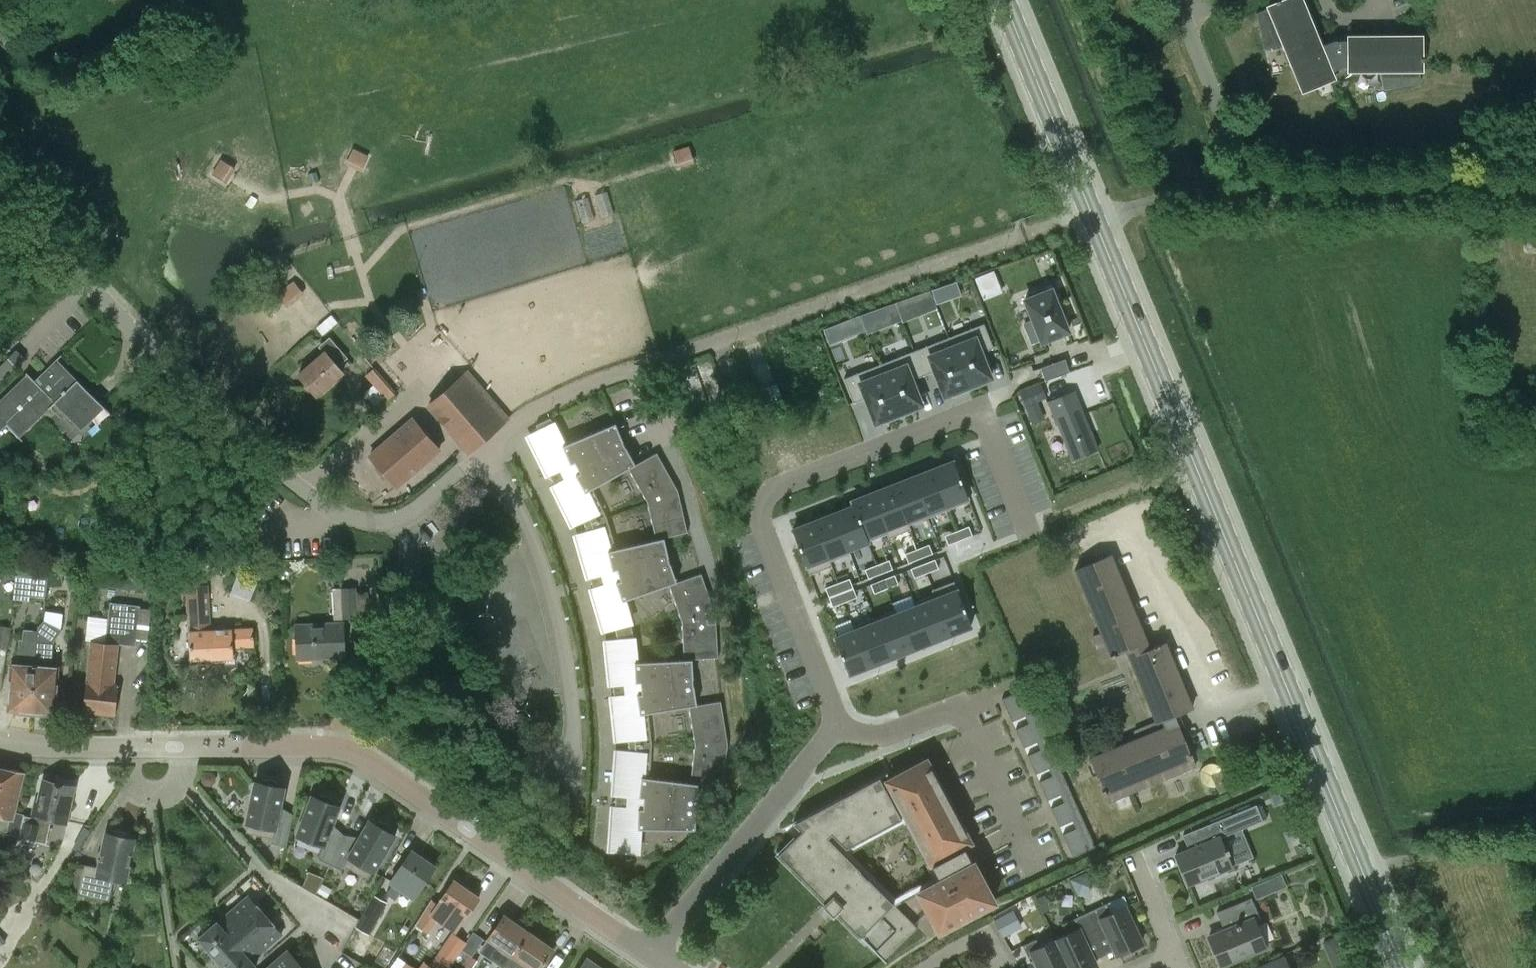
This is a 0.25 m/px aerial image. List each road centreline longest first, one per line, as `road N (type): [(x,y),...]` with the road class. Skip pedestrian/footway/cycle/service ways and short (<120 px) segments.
road 1 (secondary): [(1402,967),(1005,0)]
road 2 (residential): [(833,727),(761,527),(773,489),(982,409),(1030,530)]
road 3 (residential): [(657,957),(375,763)]
road 4 (residential): [(833,727),(877,735),(956,704),(1034,870)]
road 5 (residential): [(657,957),(833,727)]
road 6 (residential): [(333,941),(182,778)]
road 7 (residential): [(185,747),(317,746),(375,763)]
road 8 (residential): [(0,740),(136,747)]

